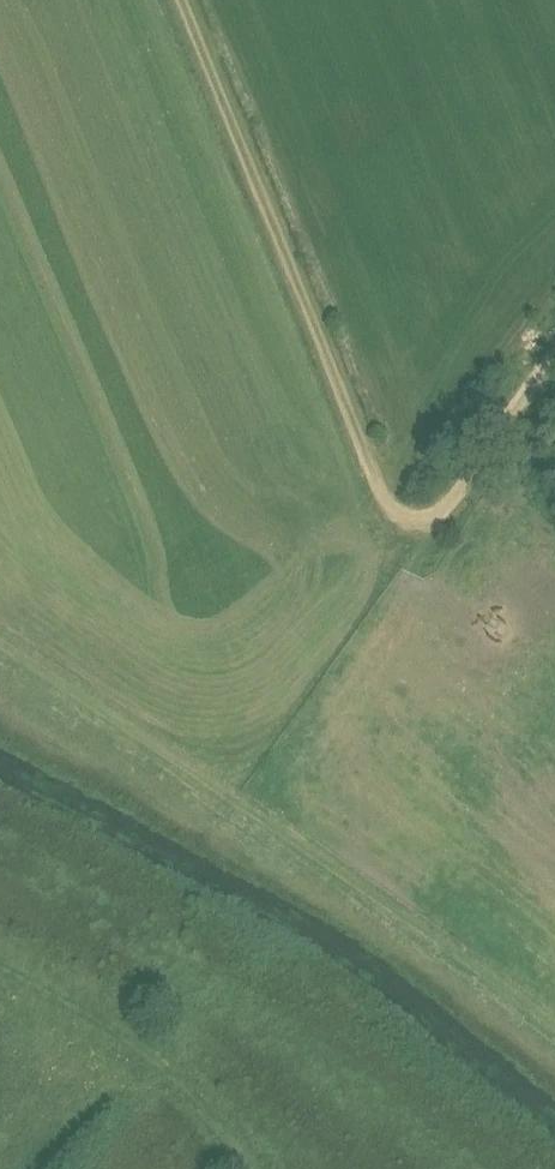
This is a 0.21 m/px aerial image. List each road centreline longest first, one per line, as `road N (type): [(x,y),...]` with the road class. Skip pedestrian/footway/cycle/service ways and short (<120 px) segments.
road 1 (track): [(554,375),(436,521),(396,522),(182,0)]

